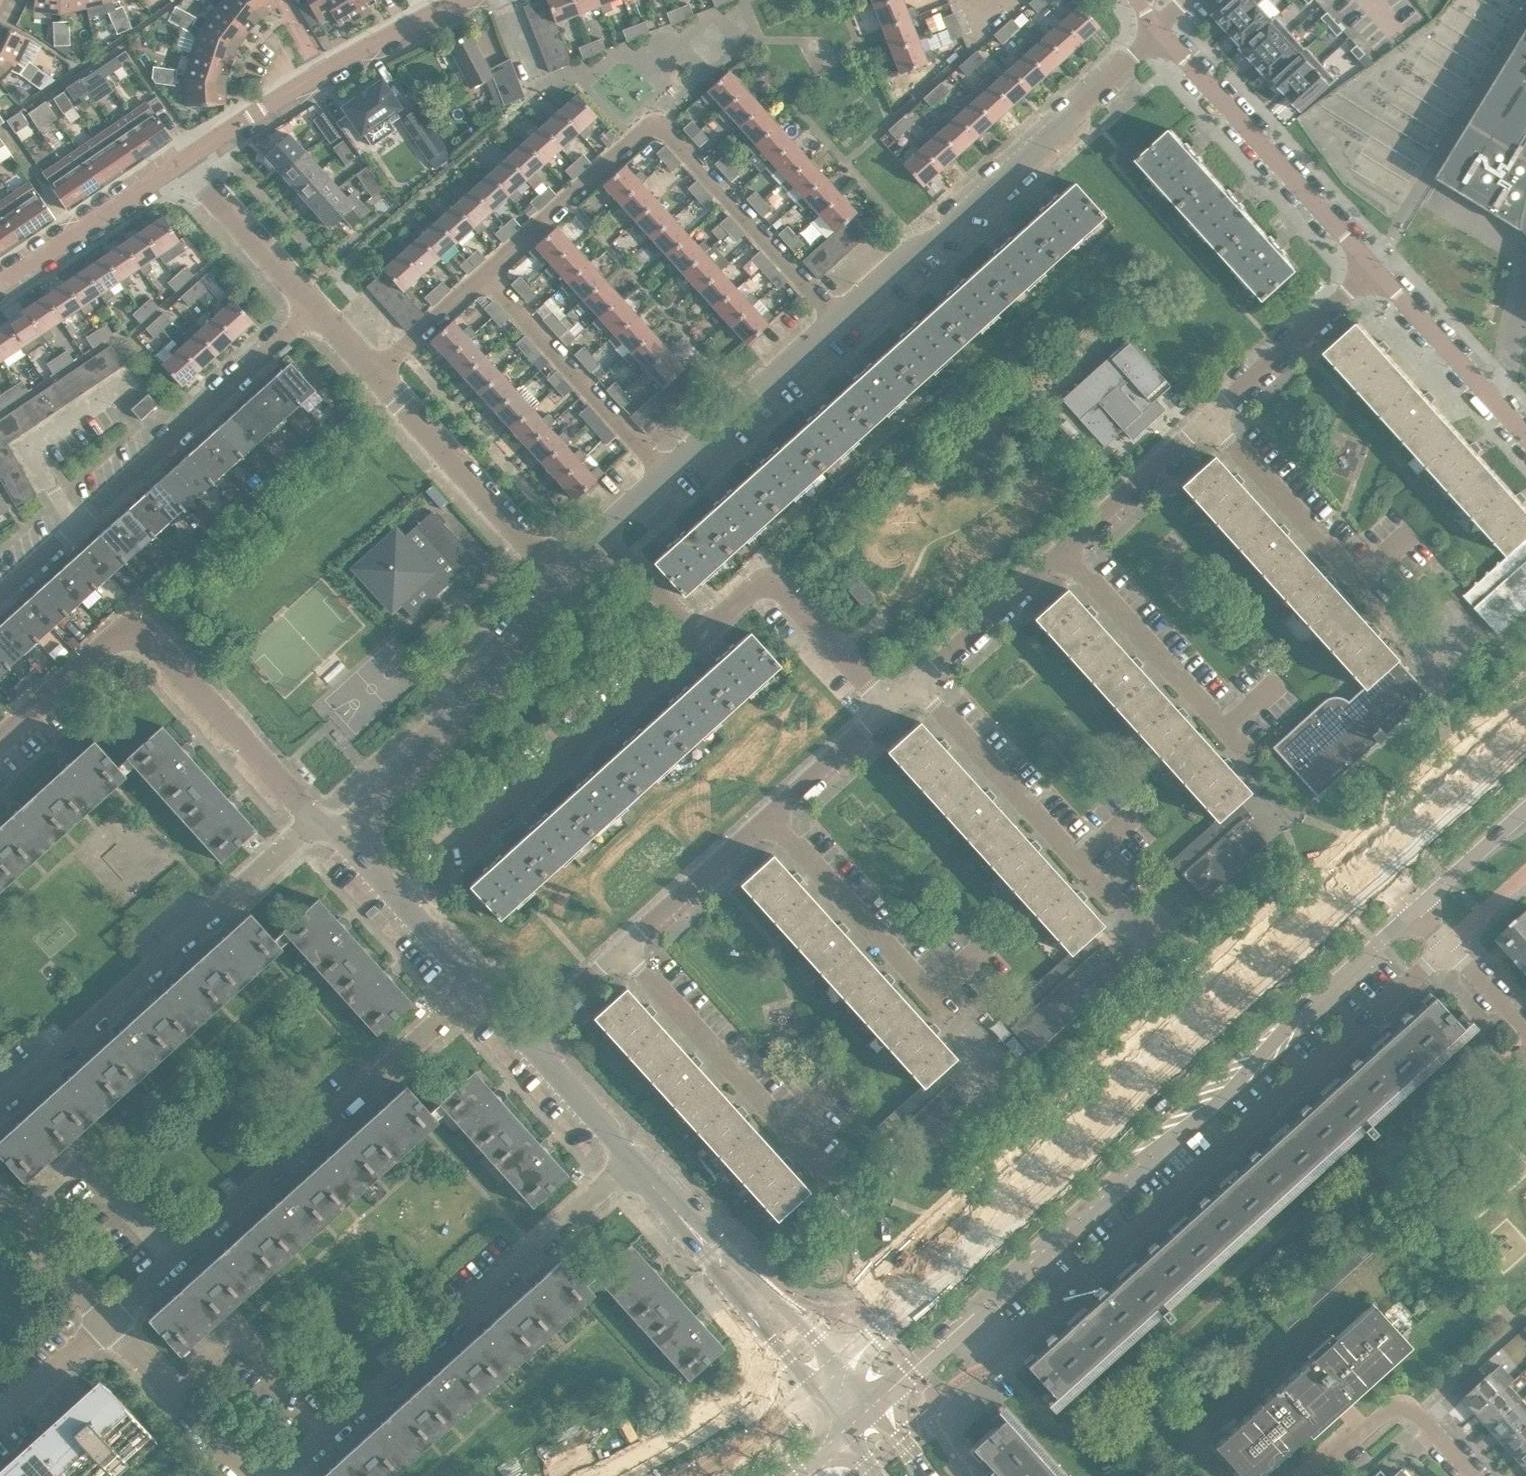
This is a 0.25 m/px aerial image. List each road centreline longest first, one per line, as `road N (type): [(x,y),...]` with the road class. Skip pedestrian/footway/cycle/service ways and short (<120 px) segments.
road 1 (secondary): [(859,1416),(1414,907)]
road 2 (secondary): [(1385,873),(832,1378)]
road 3 (residential): [(842,316),(657,116),(376,373)]
road 4 (residential): [(979,1372),(1450,943)]
road 5 (residential): [(111,1322),(464,998)]
road 6 (residential): [(293,1475),(626,1167)]
road 7 (residential): [(309,827),(135,626),(0,740)]
road 8 (residential): [(842,316),(1160,32)]
road 9 (residential): [(0,592),(315,305)]
road 10 (residential): [(0,1107),(309,827)]
road 11 (residential): [(426,880),(702,633)]
road 12 (residential): [(335,845),(565,578)]
road 13 (residential): [(601,536),(842,316)]
road 14 (residential): [(1431,642),(1210,408)]
road 15 (residential): [(1376,264),(1160,32)]
road 16 (residential): [(456,0),(322,69),(183,160)]
road 17 (residential): [(832,1378),(626,1167)]
road 18 (residential): [(818,1158),(629,943)]
road 19 (residential): [(1108,888),(919,681)]
road 20 (residential): [(565,578),(376,373)]
road 21 (residential): [(961,1019),(774,816)]
road 22 (residential): [(1250,756),(1065,552)]
road 23 (residential): [(888,708),(768,577),(702,633)]
road 24 (residential): [(1525,436),(1376,264)]
road 25 (residential): [(1210,408),(1376,264)]
road 26 (residential): [(0,281),(183,160)]
road 27 (residential): [(1469,1475),(1400,1402),(1313,1475)]
road 28 (residential): [(1065,552),(1210,408)]
road 29 (residential): [(464,998),(335,845)]
road 30 (residential): [(315,305),(183,160)]
road 31 (residential): [(919,681),(1065,552)]
road 32 (residential): [(629,943),(774,816)]
road 33 (secondary): [(1525,744),(1385,873)]
road 34 (secondary): [(832,1378),(687,1475)]
road 35 (residential): [(774,816),(888,708)]
road 36 (residential): [(522,1054),(629,943)]
road 37 (residential): [(626,1167),(522,1054)]
road 38 (secondary): [(1414,907),(1525,804)]
road 39 (residential): [(111,1322),(0,1421)]
road 40 (residential): [(702,633),(601,536)]

